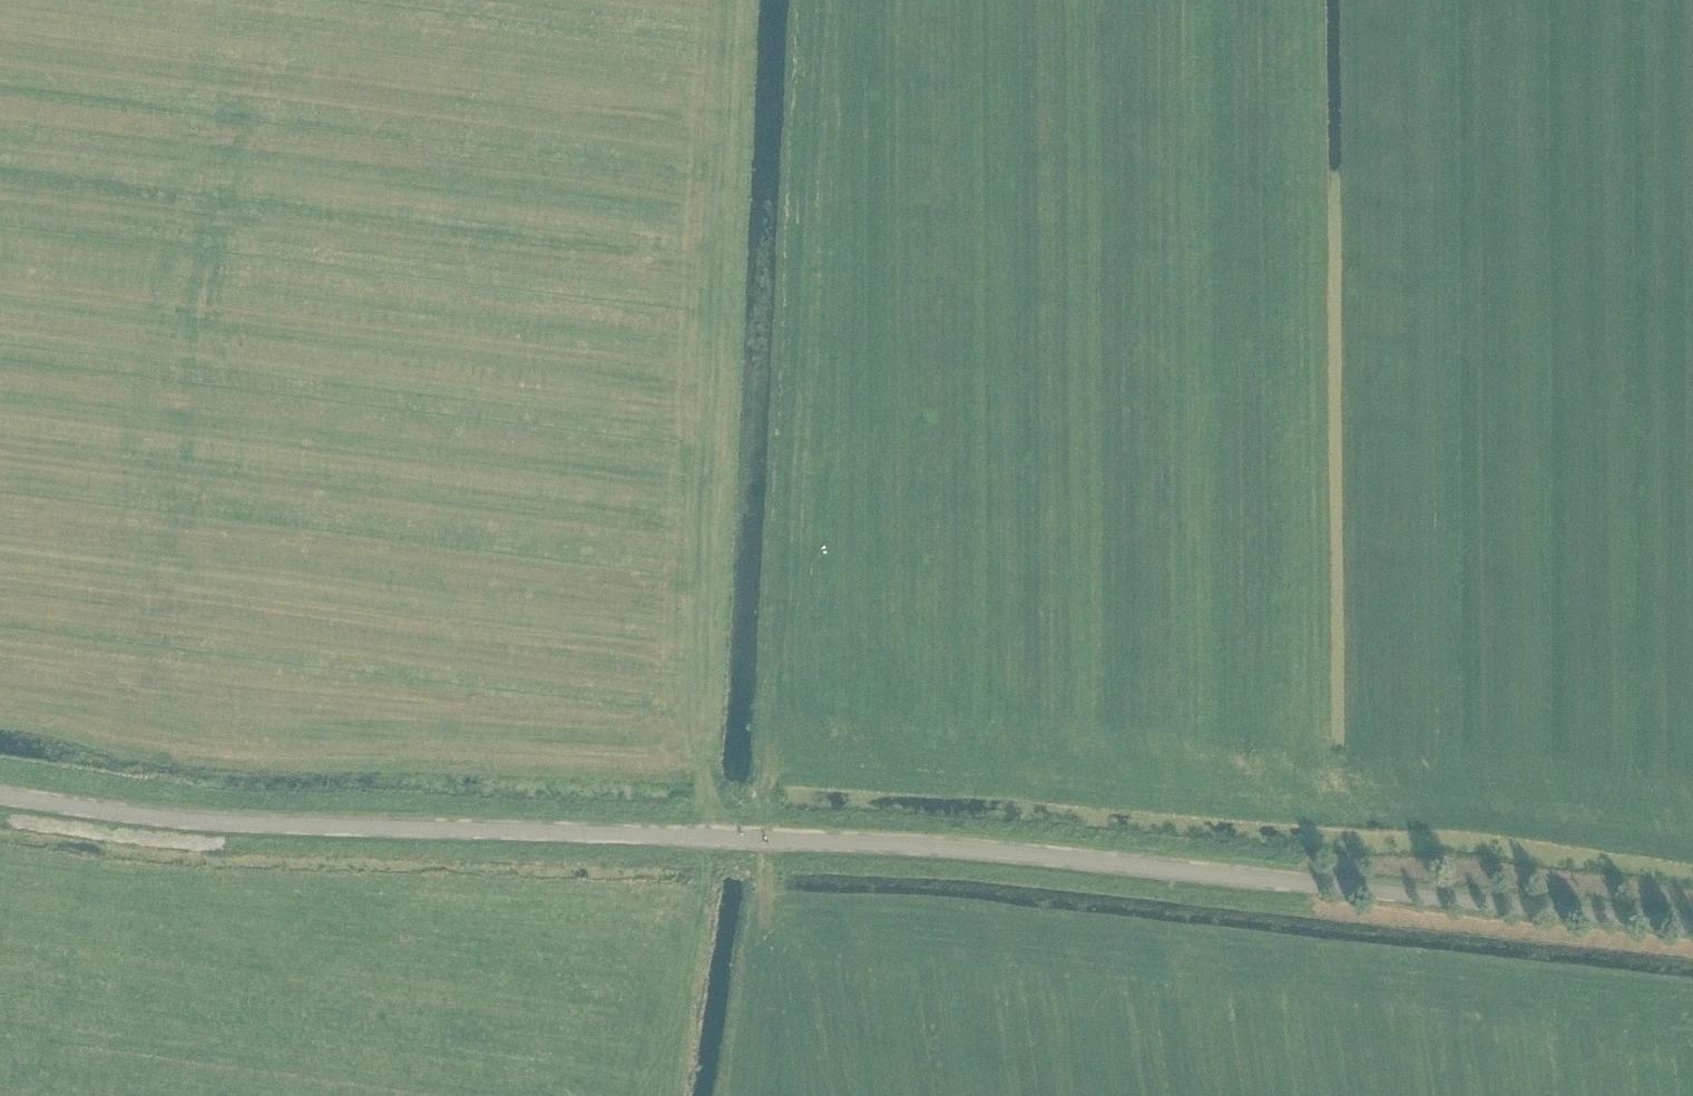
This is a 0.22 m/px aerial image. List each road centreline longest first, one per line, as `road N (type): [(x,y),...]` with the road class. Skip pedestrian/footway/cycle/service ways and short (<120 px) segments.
road 1 (tertiary): [(1692,932),(1091,870),(270,836),(0,802)]

